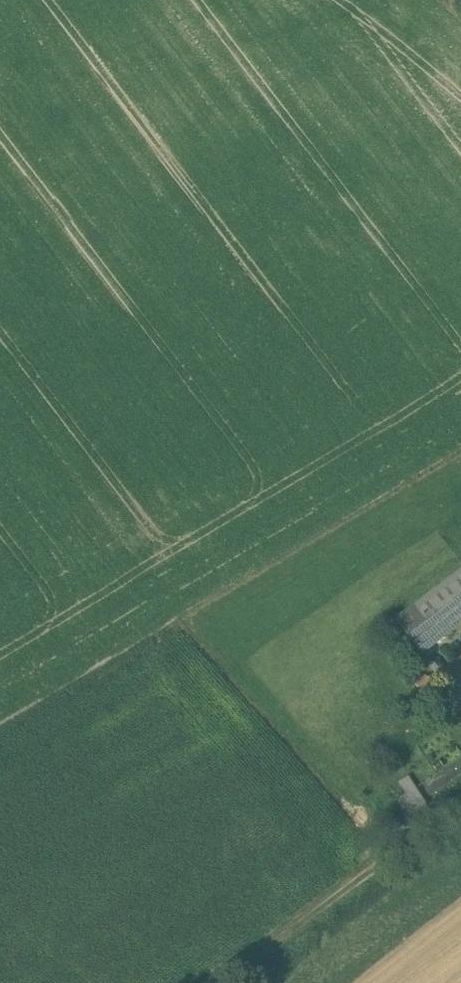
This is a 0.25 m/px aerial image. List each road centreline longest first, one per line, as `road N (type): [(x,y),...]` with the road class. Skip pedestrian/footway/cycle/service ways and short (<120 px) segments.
road 1 (track): [(240,982),(460,808)]

